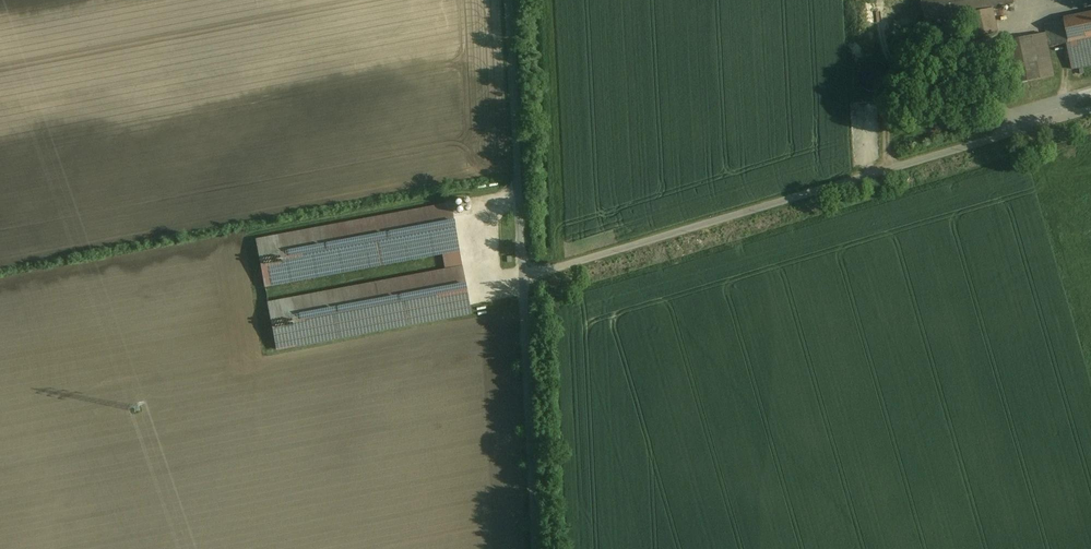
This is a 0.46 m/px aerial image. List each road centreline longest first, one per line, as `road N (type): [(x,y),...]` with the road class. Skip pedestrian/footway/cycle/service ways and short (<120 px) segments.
road 1 (residential): [(1090,108),(546,272),(527,293)]
road 2 (unclassified): [(527,293),(511,0)]
road 3 (unclassified): [(539,548),(527,293)]

